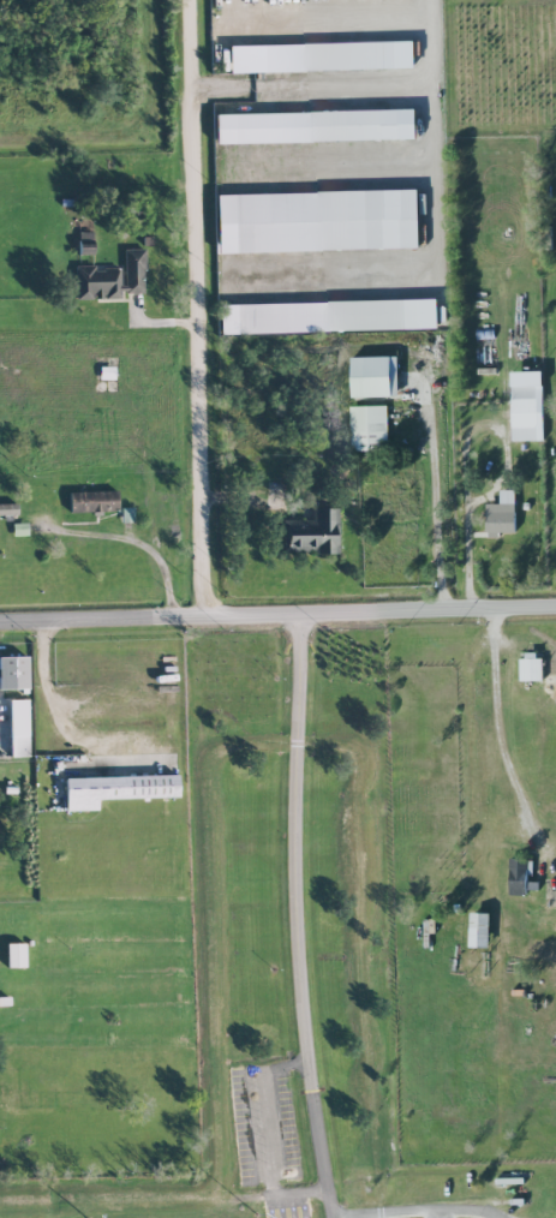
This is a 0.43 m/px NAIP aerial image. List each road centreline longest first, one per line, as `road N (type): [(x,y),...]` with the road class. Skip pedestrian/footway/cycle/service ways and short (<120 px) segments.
road 1 (residential): [(195,0),(203,617)]
road 2 (residential): [(298,615),(295,924),(332,1217)]
road 3 (tertiary): [(0,620),(555,607)]

